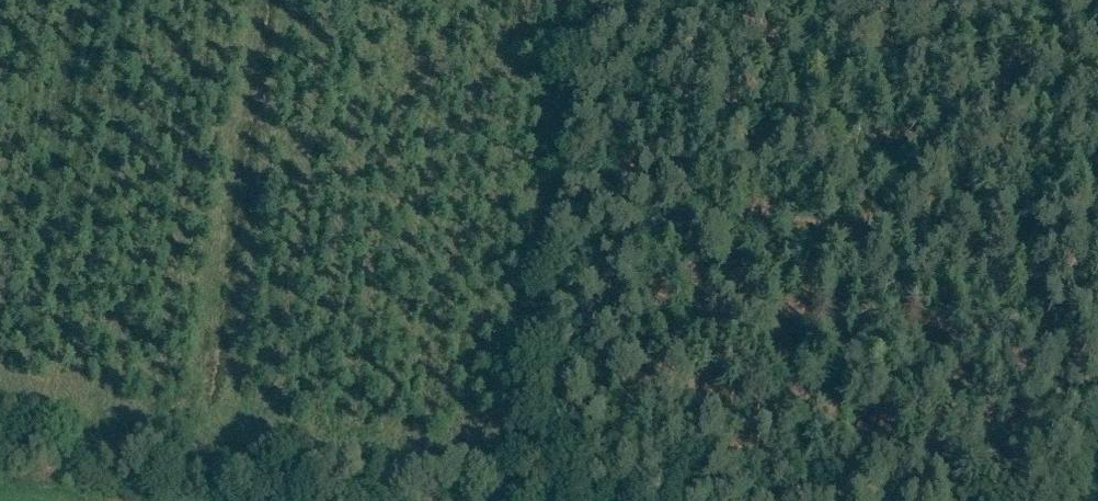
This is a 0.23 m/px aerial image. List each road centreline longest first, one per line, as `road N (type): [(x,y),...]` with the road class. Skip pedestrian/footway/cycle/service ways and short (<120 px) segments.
road 1 (track): [(0,439),(430,500)]

